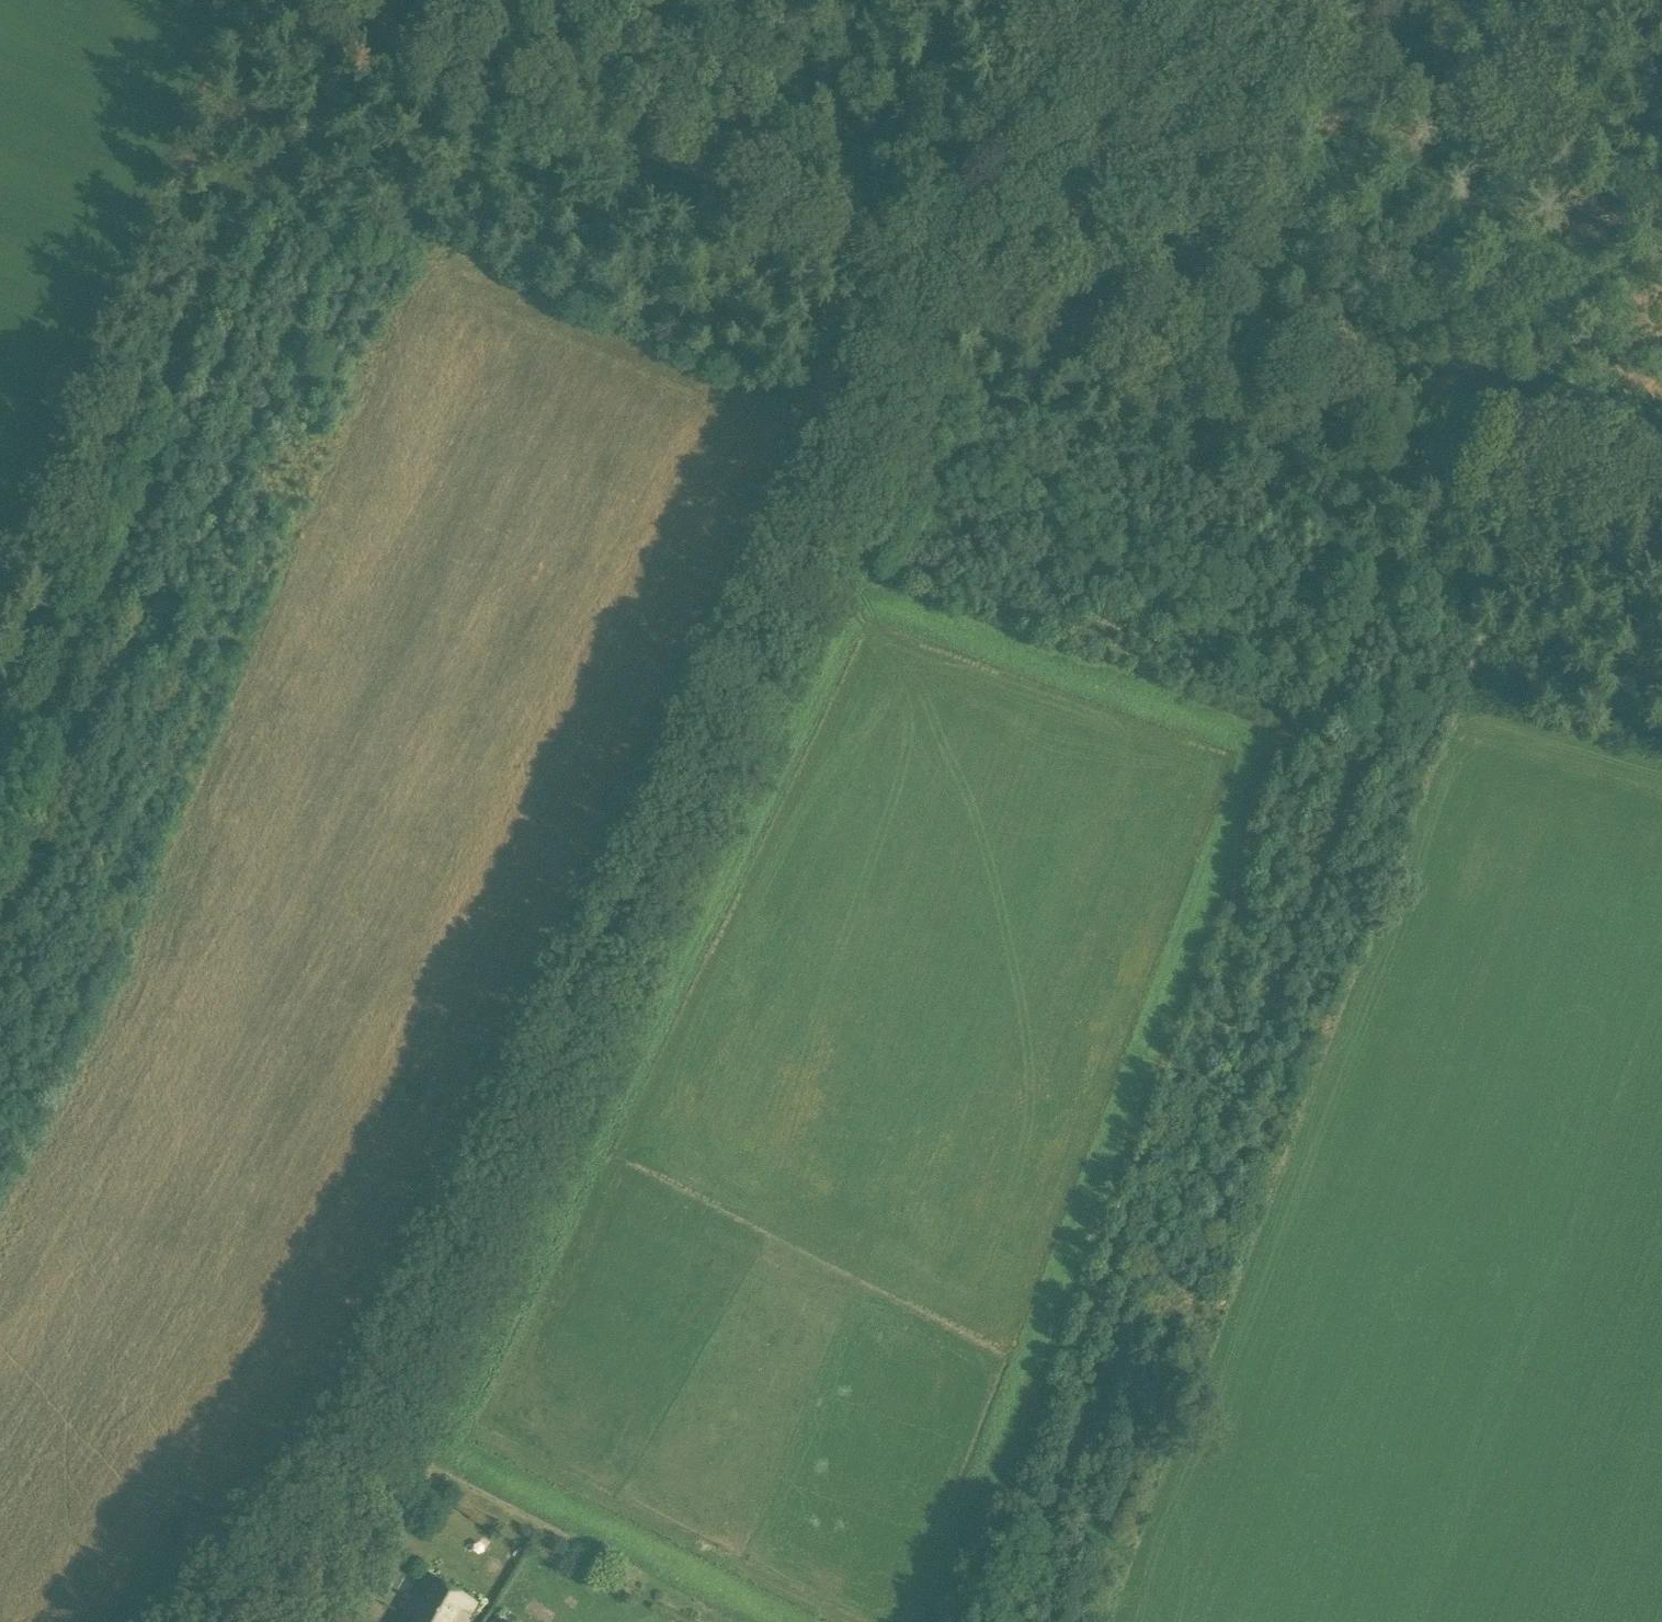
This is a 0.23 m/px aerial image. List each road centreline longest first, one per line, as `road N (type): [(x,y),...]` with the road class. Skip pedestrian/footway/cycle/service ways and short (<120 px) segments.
road 1 (unclassified): [(215,1621),(314,1511),(354,1451),(934,252),(1063,97),(1127,0)]
road 2 (track): [(626,132),(1504,462),(1661,494)]
road 3 (track): [(358,0),(626,132)]
road 4 (track): [(685,0),(626,132)]

